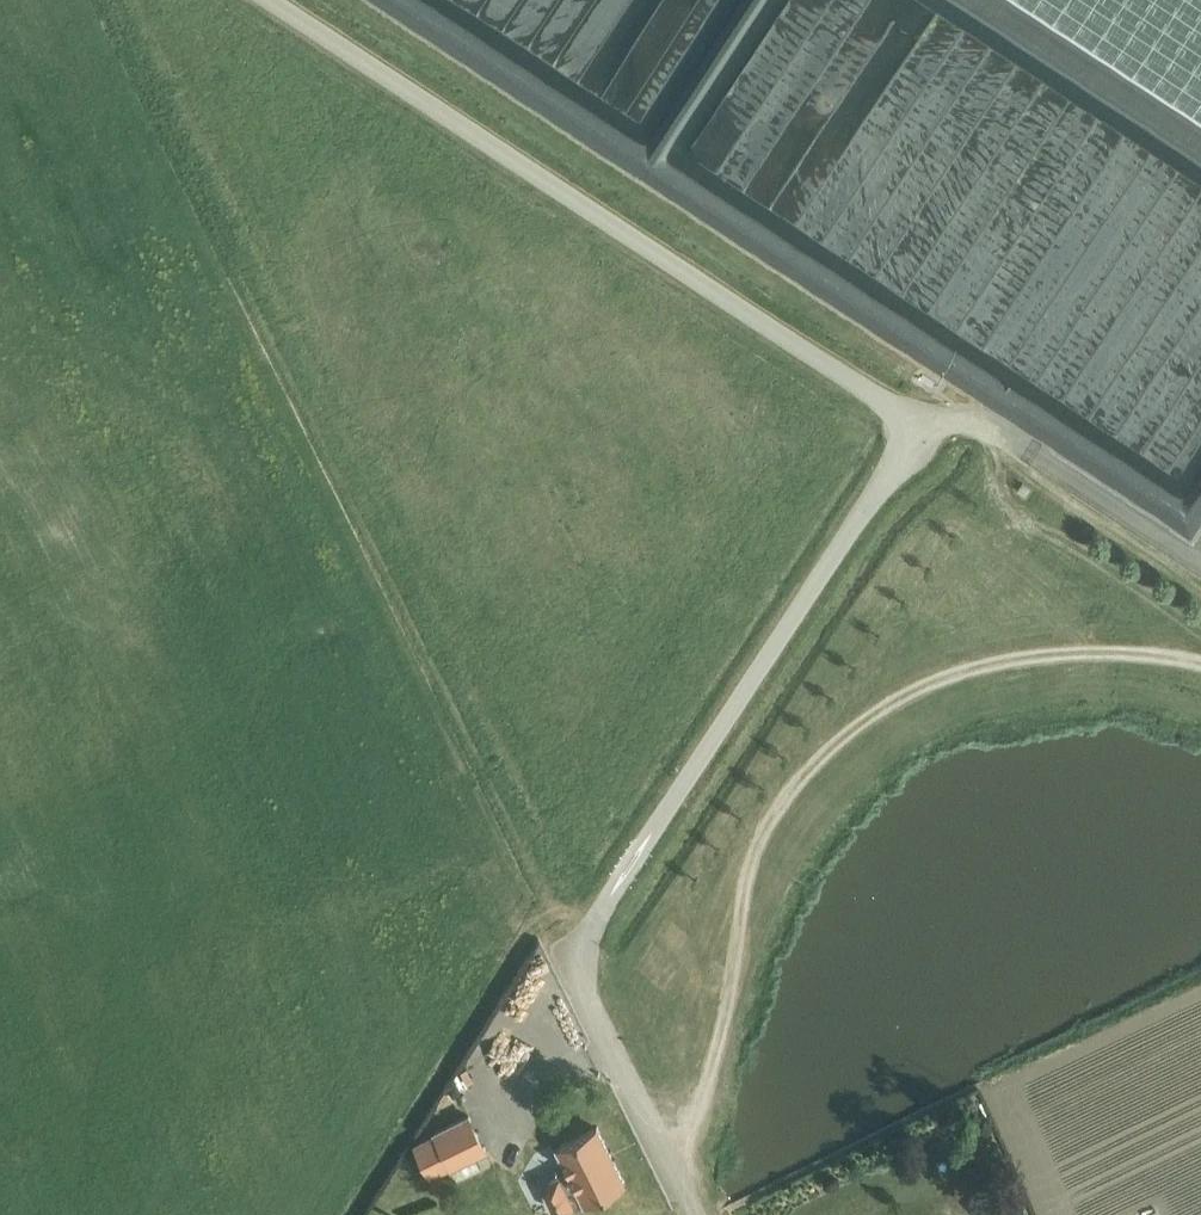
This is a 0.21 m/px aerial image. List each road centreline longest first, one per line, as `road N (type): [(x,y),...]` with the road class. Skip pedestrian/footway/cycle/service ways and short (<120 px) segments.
road 1 (unclassified): [(694,1214),(567,959),(889,471),(901,441),(898,418),(881,399),(271,0)]
road 2 (track): [(662,1152),(704,1115),(738,989),(742,880),(756,835),(810,769),(881,708),(960,671),(1056,649),(1163,653),(1200,666)]

